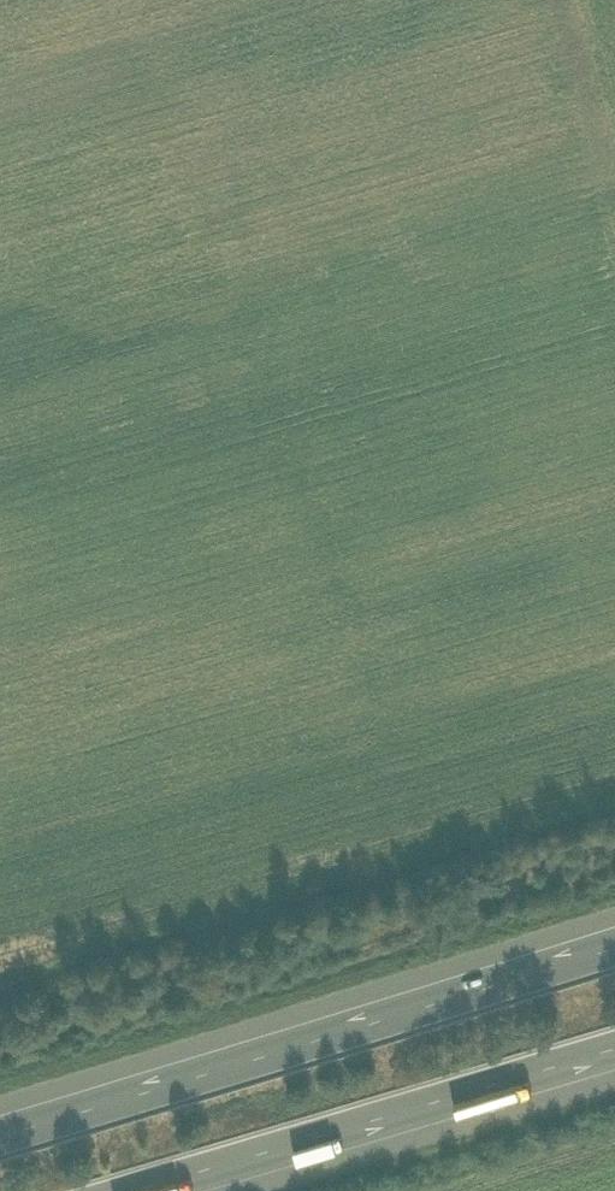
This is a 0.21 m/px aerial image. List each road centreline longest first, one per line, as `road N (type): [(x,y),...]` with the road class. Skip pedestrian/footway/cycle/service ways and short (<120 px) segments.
road 1 (motorway): [(614,946),(0,1132)]
road 2 (motorway): [(127,1190),(614,1049)]

